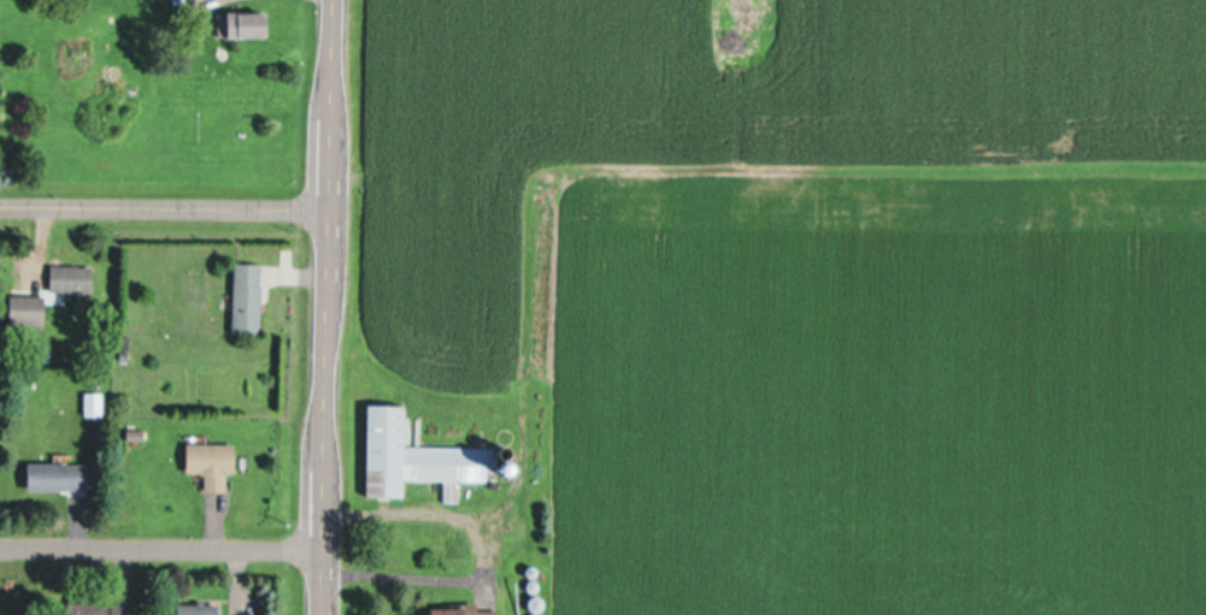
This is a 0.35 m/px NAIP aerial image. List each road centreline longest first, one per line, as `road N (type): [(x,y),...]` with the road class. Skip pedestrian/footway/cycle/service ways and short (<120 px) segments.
road 1 (secondary): [(317,614),(329,0)]
road 2 (residential): [(0,205),(324,209)]
road 3 (residential): [(0,548),(317,552)]

